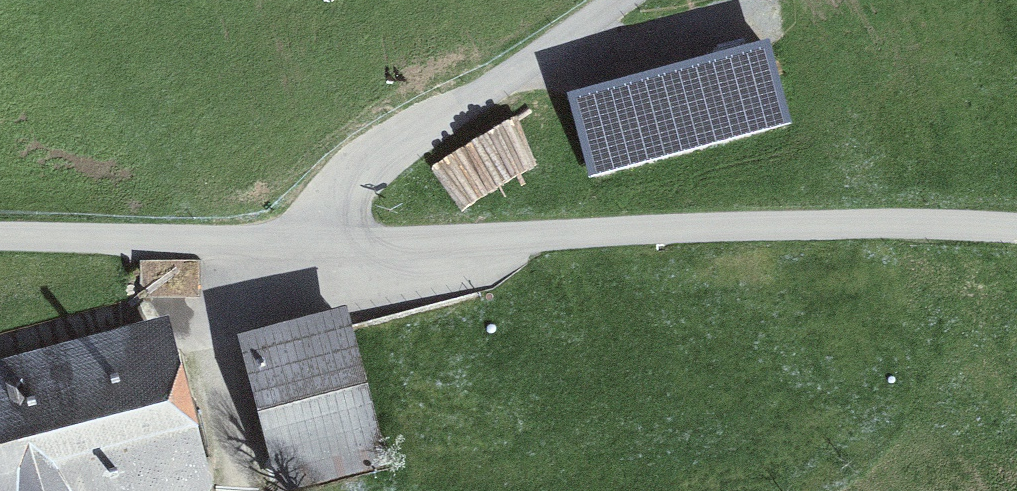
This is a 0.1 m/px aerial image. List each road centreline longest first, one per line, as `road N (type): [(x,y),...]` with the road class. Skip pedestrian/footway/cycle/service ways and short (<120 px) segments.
road 1 (unclassified): [(295,247),(796,226),(1016,229)]
road 2 (unclassified): [(295,247),(392,160),(621,0)]
road 3 (unclassified): [(0,236),(295,247)]

